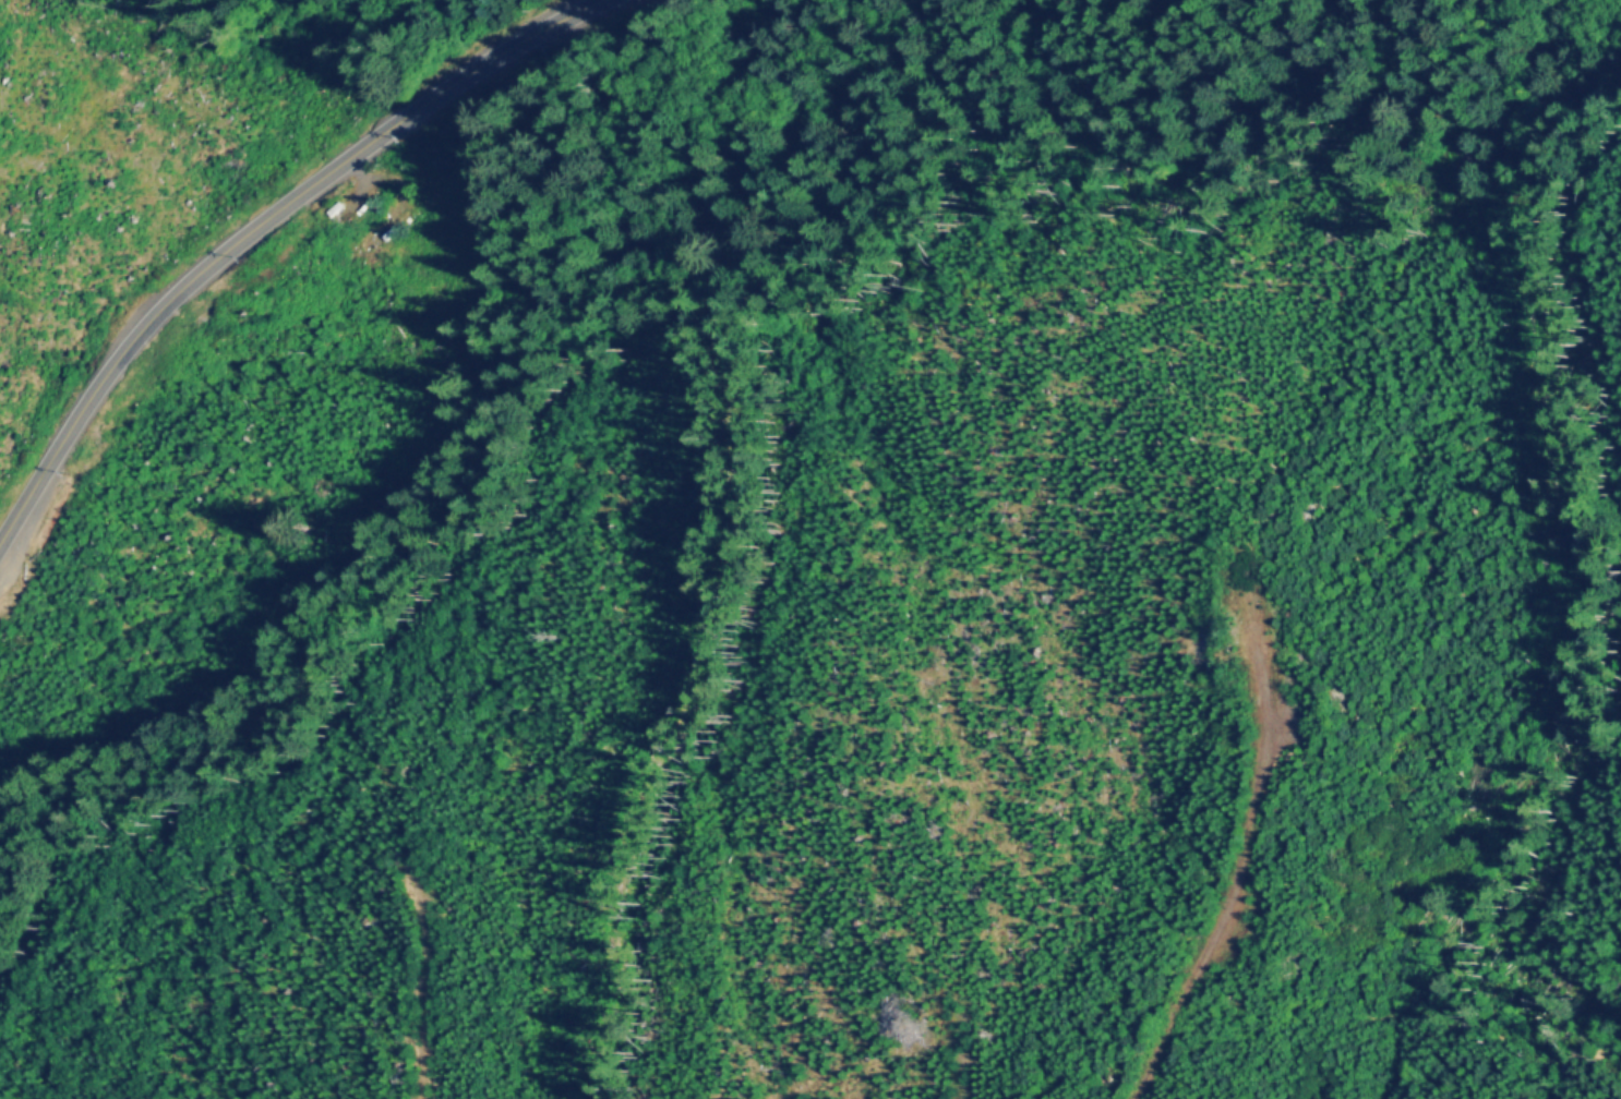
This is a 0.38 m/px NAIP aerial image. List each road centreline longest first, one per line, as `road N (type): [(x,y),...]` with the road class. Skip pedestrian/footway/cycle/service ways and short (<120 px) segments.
road 1 (secondary): [(0,542),(135,336),(214,261),(503,51),(603,0)]
road 2 (track): [(1129,1098),(1212,941),(1259,772),(1262,684),(1253,600)]
road 3 (track): [(419,1098),(427,925),(418,869)]

